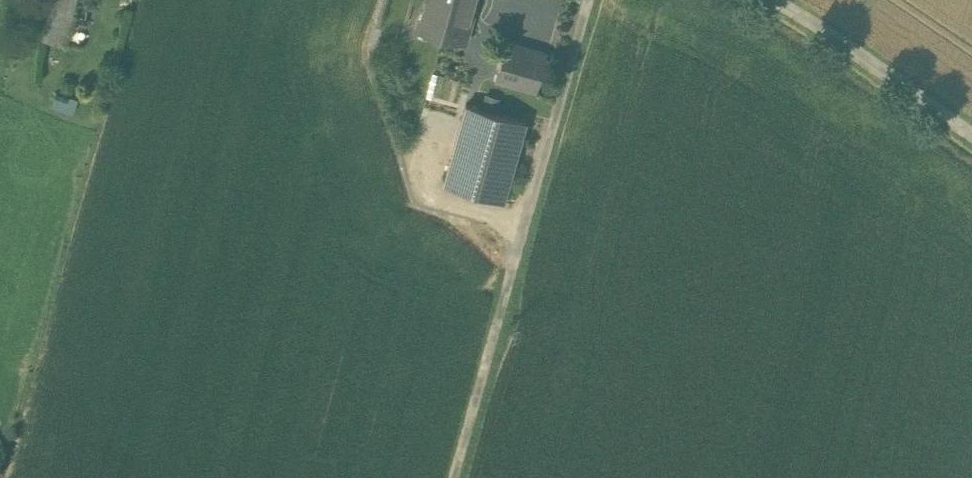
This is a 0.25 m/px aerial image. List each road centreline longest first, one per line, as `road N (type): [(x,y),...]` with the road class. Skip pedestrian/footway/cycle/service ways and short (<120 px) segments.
road 1 (track): [(455,477),(586,0)]
road 2 (unclassified): [(971,129),(783,0)]

